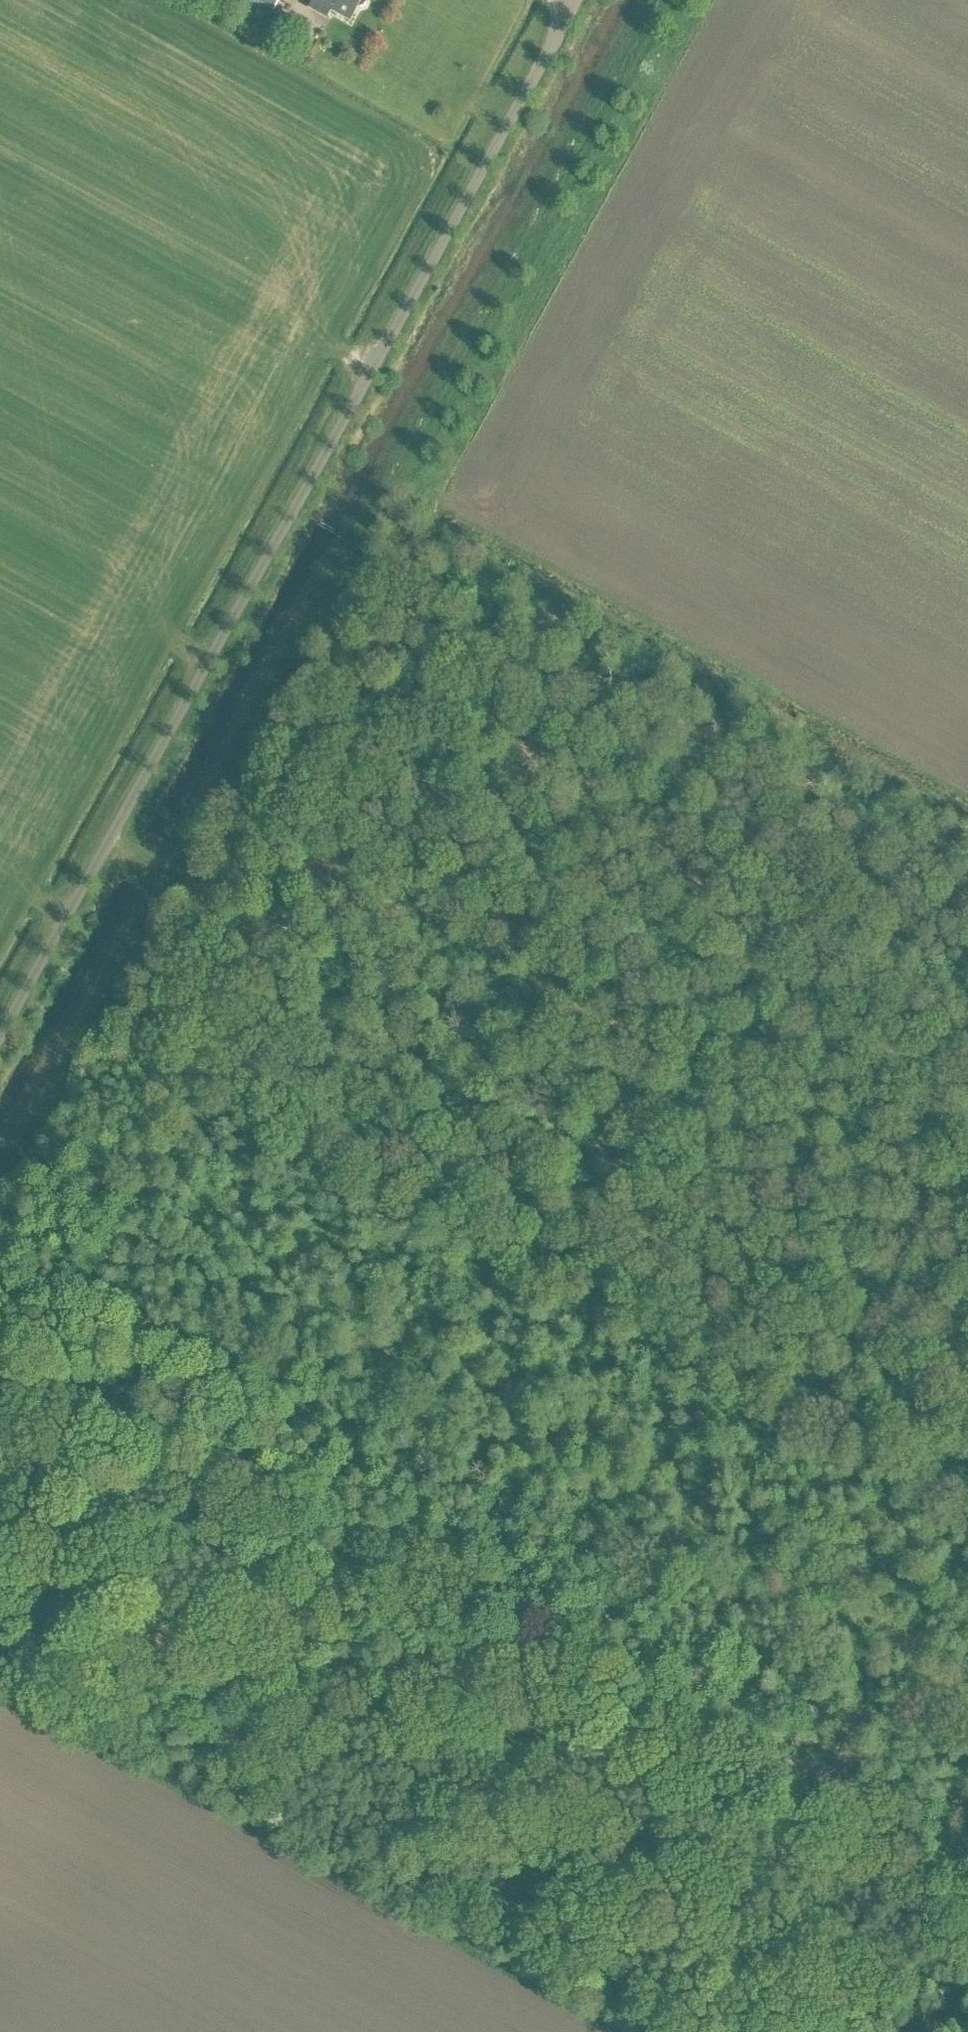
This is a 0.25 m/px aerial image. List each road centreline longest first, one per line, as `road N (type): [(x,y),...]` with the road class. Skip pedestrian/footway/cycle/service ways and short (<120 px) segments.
road 1 (unclassified): [(0,1035),(576,0)]

